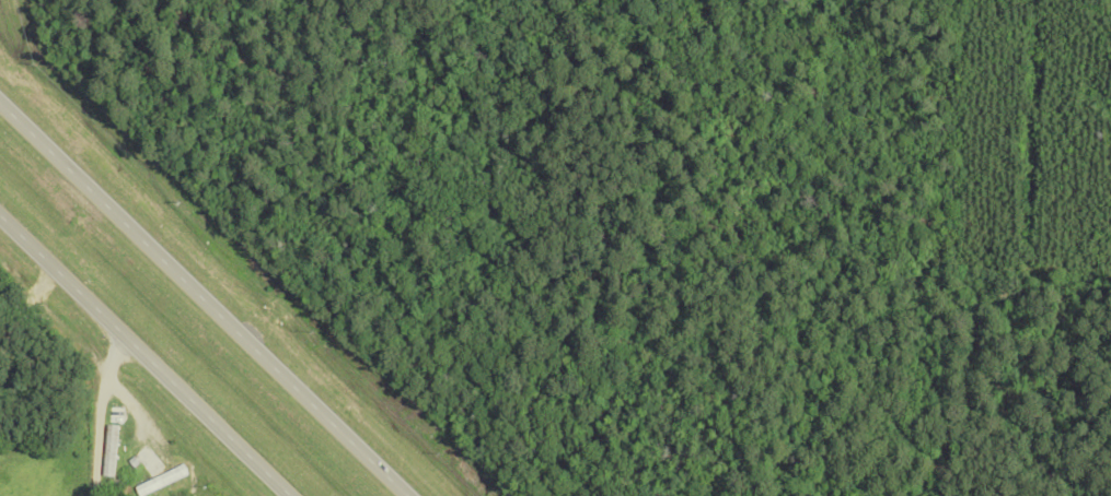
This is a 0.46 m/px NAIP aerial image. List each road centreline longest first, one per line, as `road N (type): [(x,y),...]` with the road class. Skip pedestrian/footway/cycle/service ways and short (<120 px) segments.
road 1 (trunk): [(408,495),(0,102)]
road 2 (trunk): [(0,216),(289,495)]
road 3 (residential): [(128,340),(109,362),(100,399),(93,495)]

